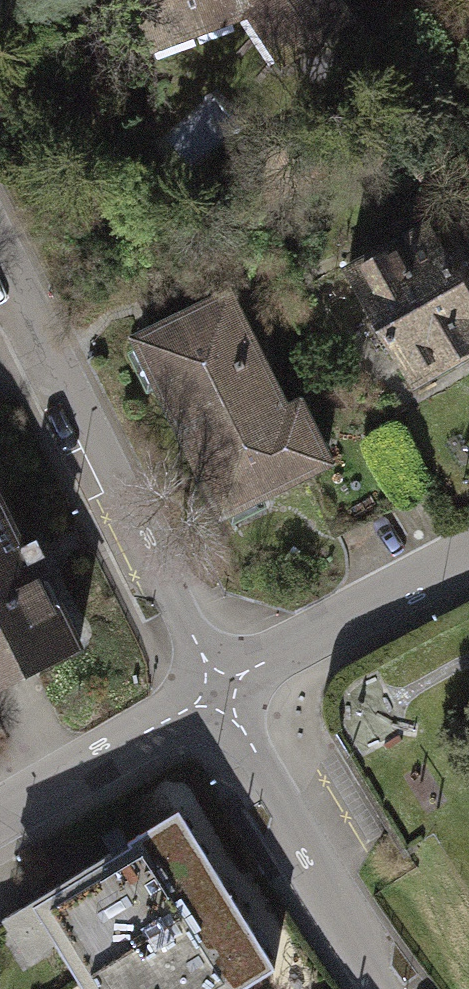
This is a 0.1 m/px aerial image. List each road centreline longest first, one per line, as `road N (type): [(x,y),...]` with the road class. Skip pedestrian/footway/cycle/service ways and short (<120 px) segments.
road 1 (residential): [(0,244),(218,688)]
road 2 (residential): [(218,688),(402,988)]
road 3 (residential): [(468,557),(218,688)]
road 4 (residential): [(218,688),(0,825)]

